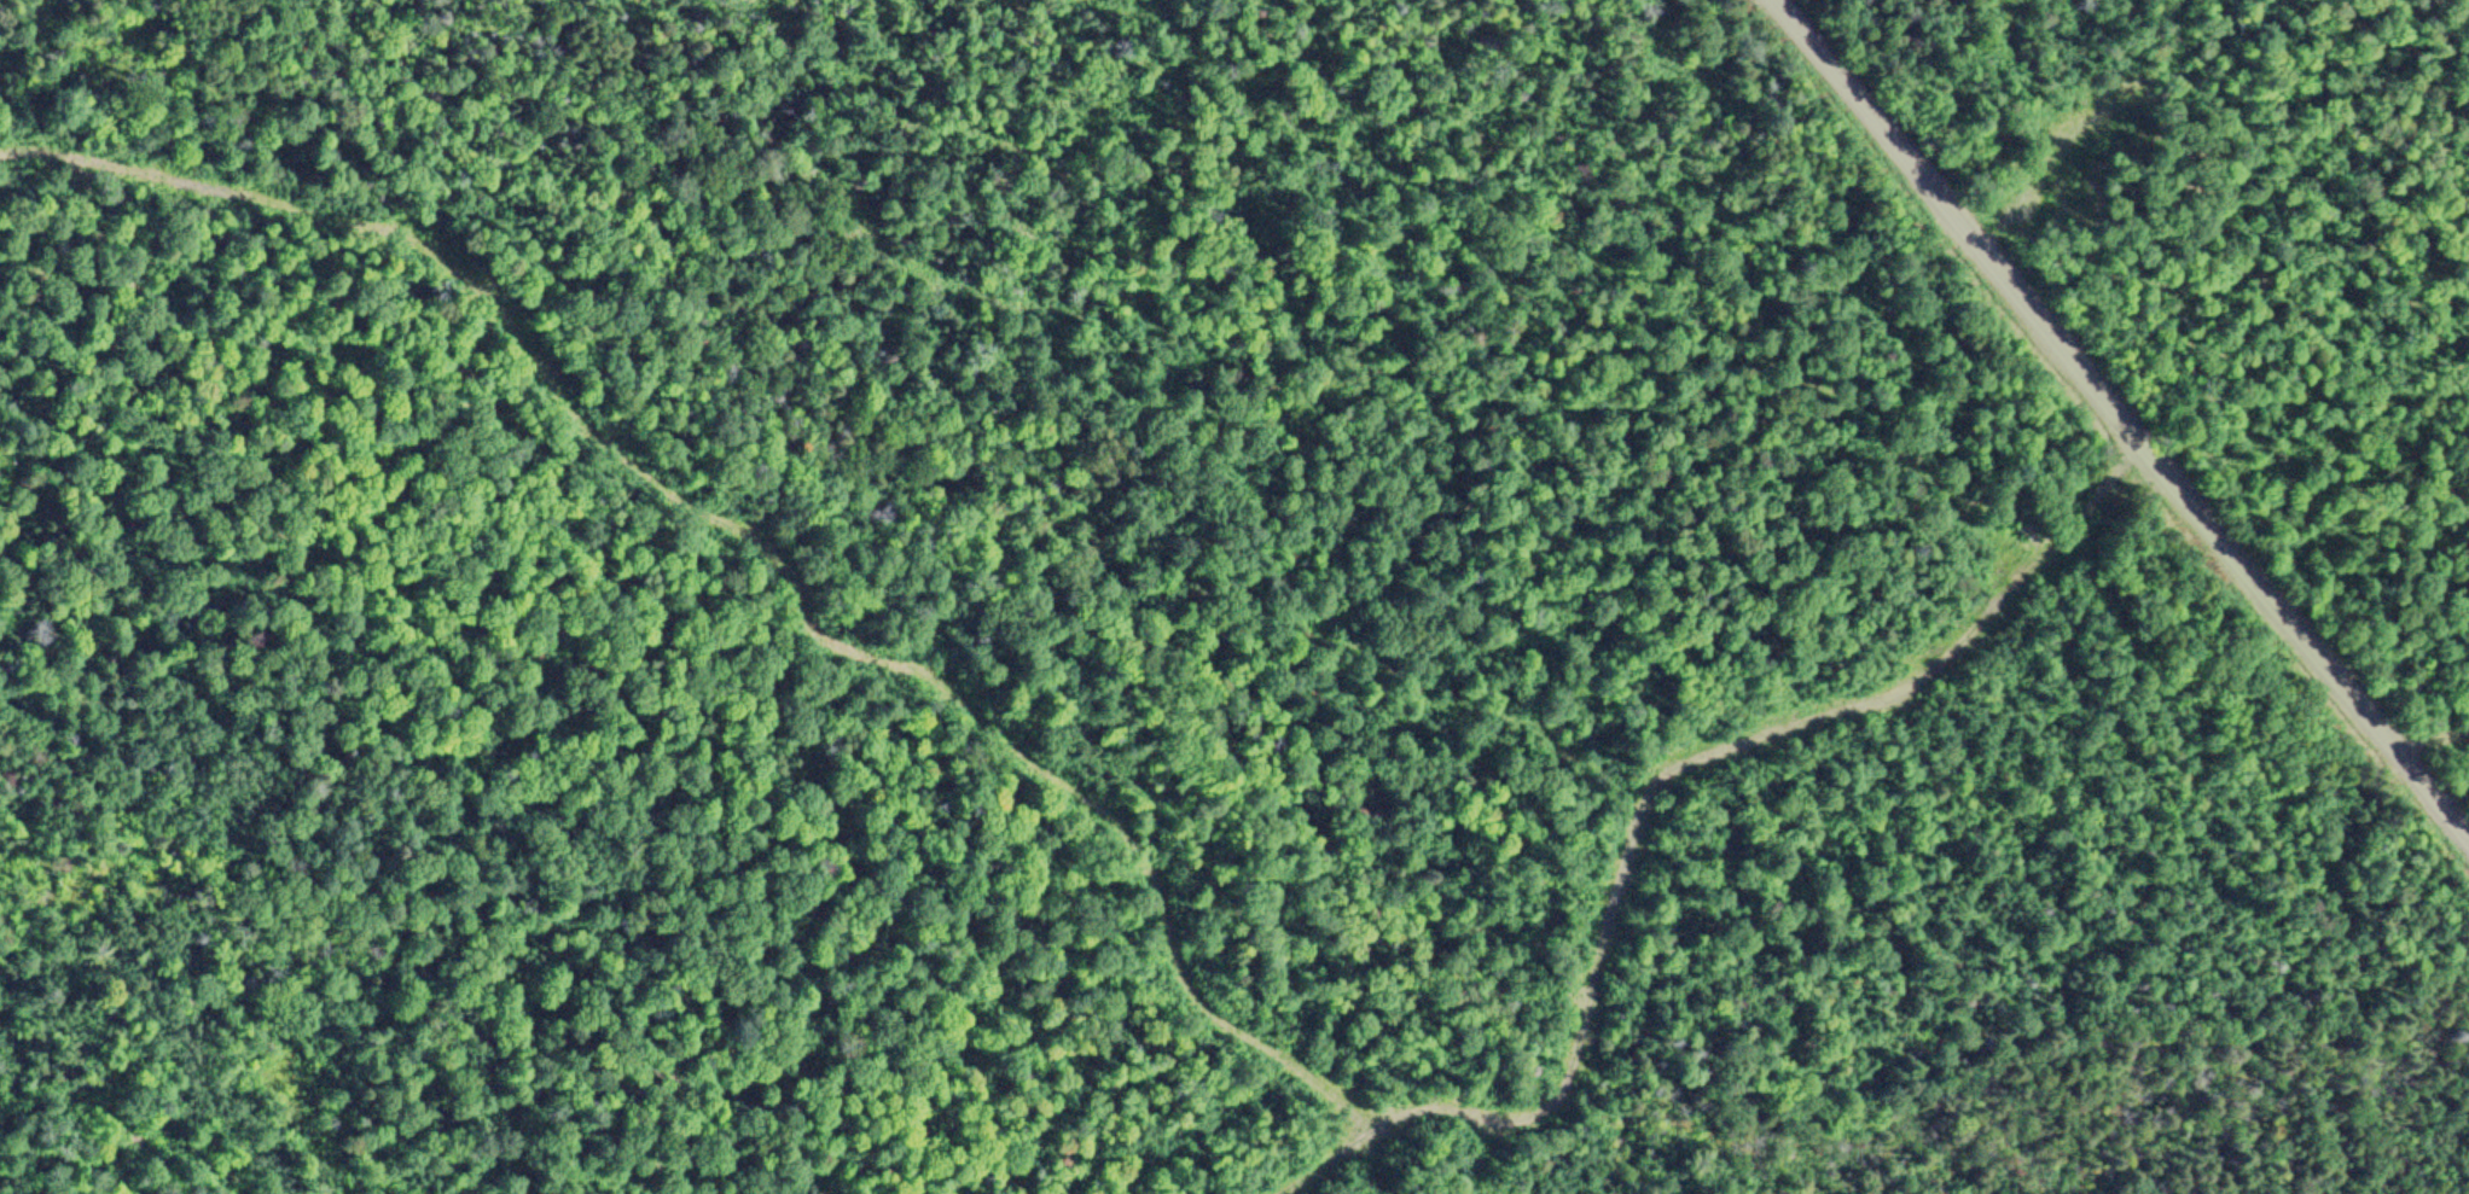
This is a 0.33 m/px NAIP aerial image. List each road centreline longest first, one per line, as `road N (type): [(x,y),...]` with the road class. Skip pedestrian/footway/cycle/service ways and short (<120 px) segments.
road 1 (residential): [(2468,846),(2137,425),(1776,0)]

